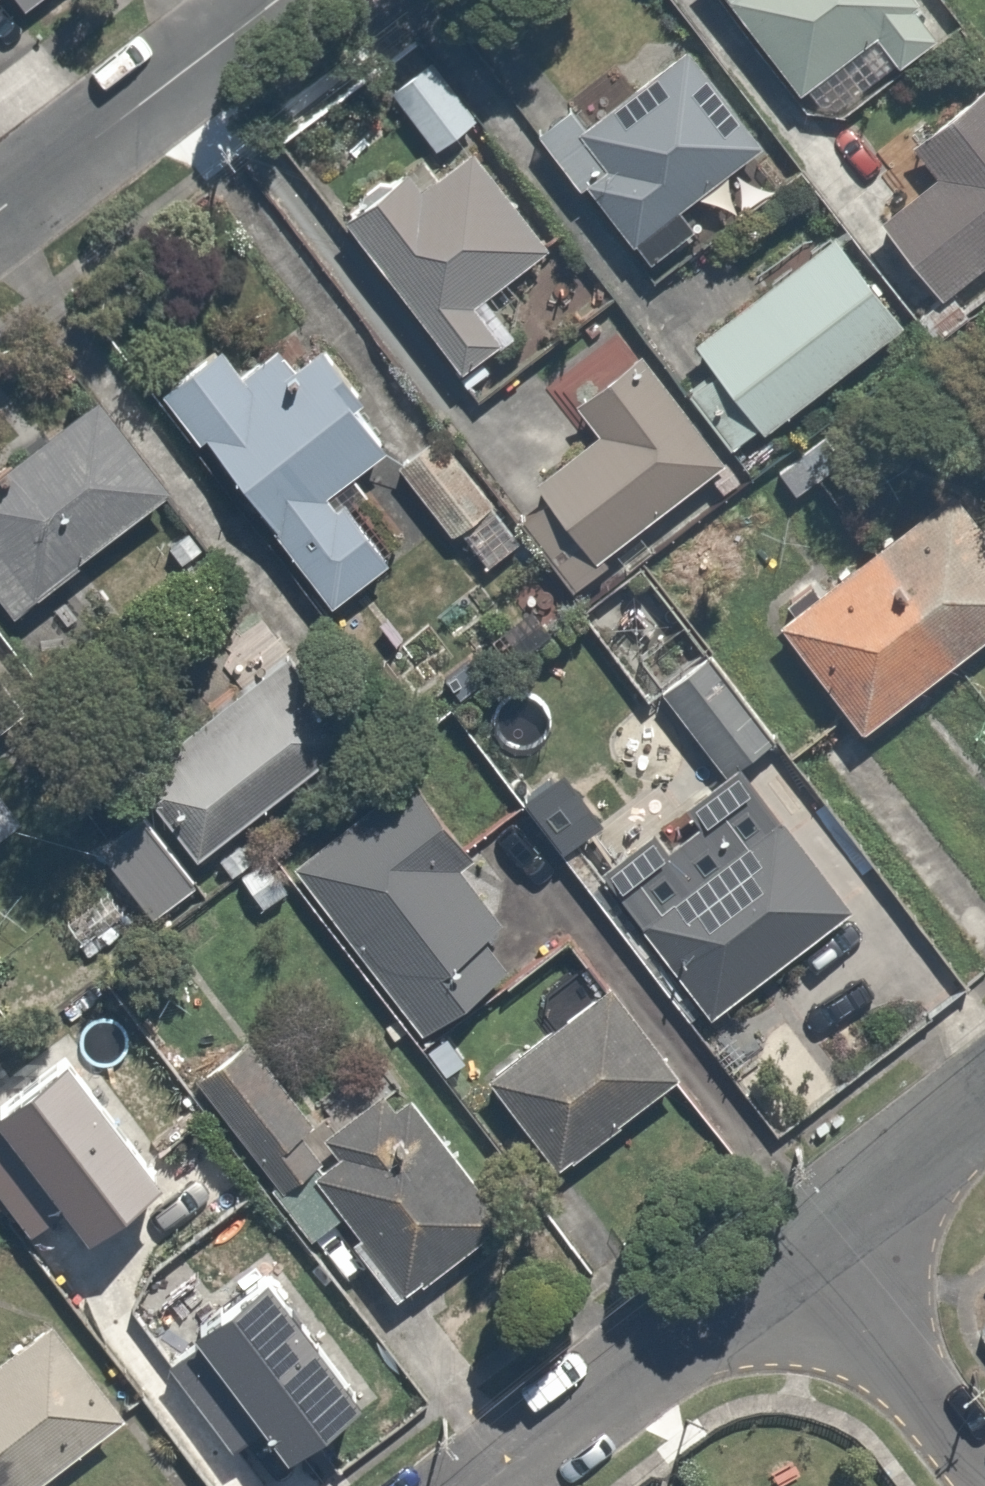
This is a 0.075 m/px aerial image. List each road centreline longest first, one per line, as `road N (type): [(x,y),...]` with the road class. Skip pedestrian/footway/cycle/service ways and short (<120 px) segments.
road 1 (residential): [(807,1243),(486,1485)]
road 2 (residential): [(0,203),(262,0)]
road 3 (residential): [(807,1243),(984,1476)]
road 4 (residential): [(984,1104),(807,1243)]

